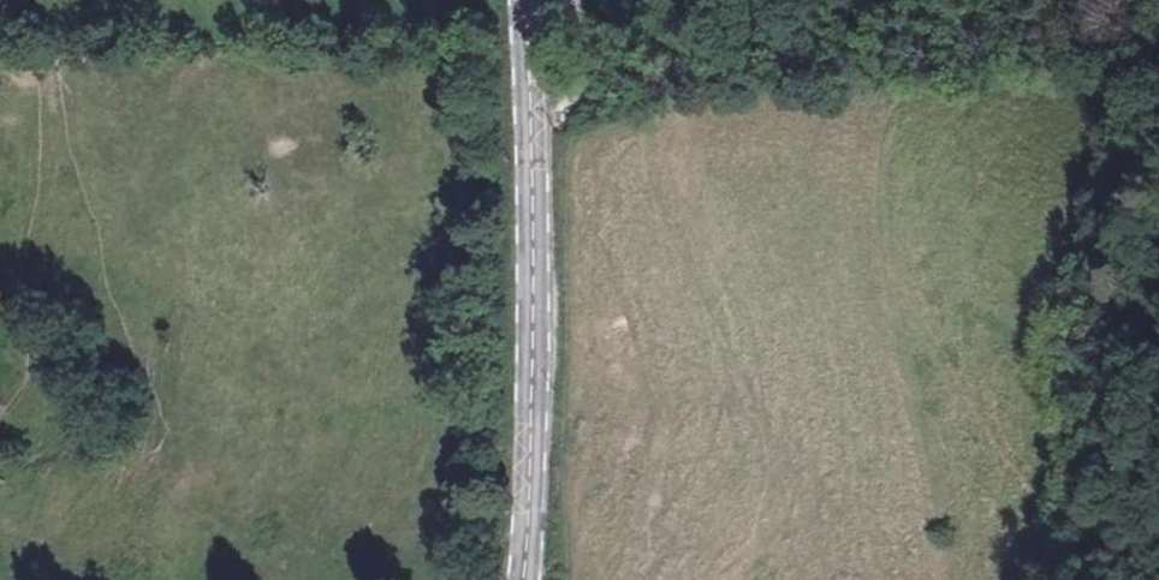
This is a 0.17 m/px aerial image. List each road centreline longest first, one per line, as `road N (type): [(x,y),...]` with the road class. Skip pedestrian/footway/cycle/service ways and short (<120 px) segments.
road 1 (tertiary): [(522,579),(532,285),(524,0)]
road 2 (track): [(758,0),(766,39),(783,54),(818,50),(836,32),(846,0)]

